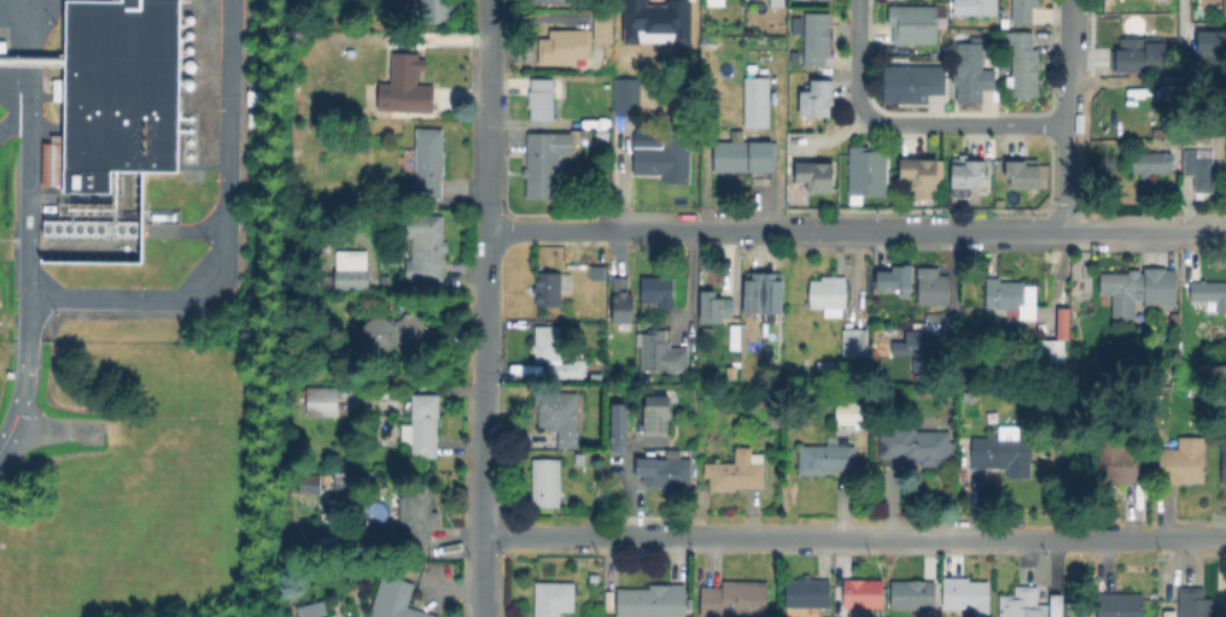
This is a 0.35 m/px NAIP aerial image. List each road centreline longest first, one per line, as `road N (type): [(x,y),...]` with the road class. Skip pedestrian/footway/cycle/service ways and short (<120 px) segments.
road 1 (residential): [(485,539),(1225,537)]
road 2 (residential): [(490,0),(484,616)]
road 3 (residential): [(488,229),(784,229)]
road 4 (residential): [(784,229),(1053,229)]
road 5 (residential): [(1063,229),(1069,0)]
road 6 (residential): [(1066,123),(898,123),(865,113)]
road 7 (residential): [(1053,229),(1225,229)]

